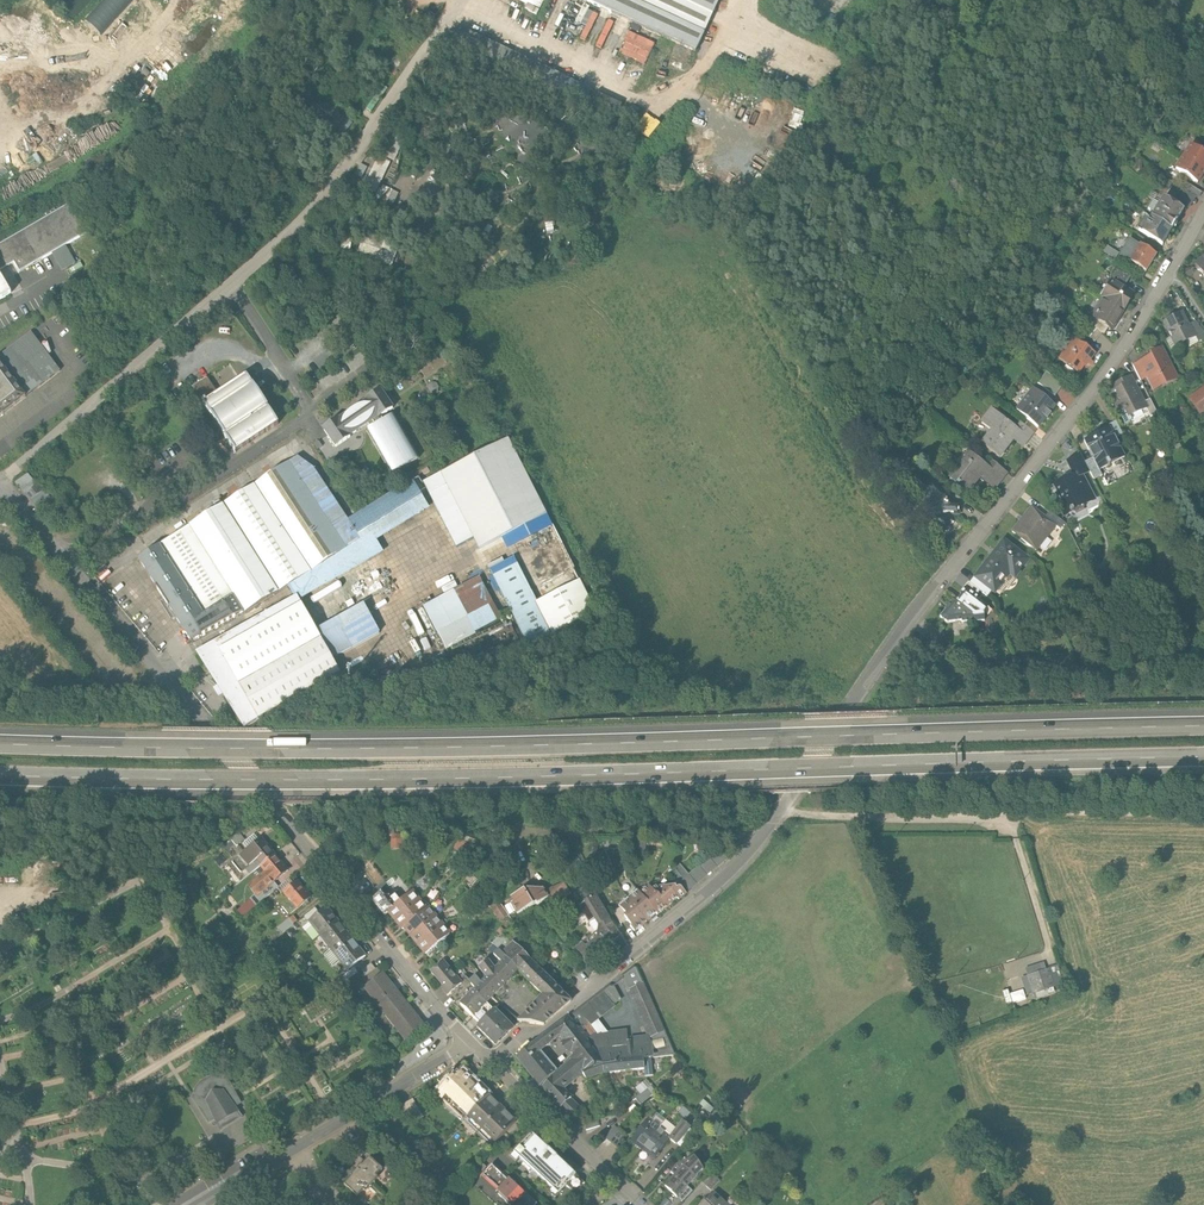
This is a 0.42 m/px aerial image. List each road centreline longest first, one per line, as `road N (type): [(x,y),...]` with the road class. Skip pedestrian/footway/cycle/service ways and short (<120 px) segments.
road 1 (motorway): [(1203,727),(276,750),(0,747)]
road 2 (motorway): [(0,777),(298,780),(1203,758)]
road 3 (residential): [(846,713),(912,616),(1101,378),(1203,207)]
road 4 (unclassified): [(490,1063),(521,1036),(546,1029),(693,907),(753,846),(846,713)]
road 5 (residential): [(467,1042),(193,707)]
road 6 (unclassified): [(196,1204),(467,1042)]
road 7 (unclassified): [(193,707),(79,570),(0,491)]
road 8 (track): [(782,808),(858,818),(1006,817)]
road 9 (residential): [(640,1204),(490,1063)]
road 10 (track): [(1203,817),(1006,817)]

